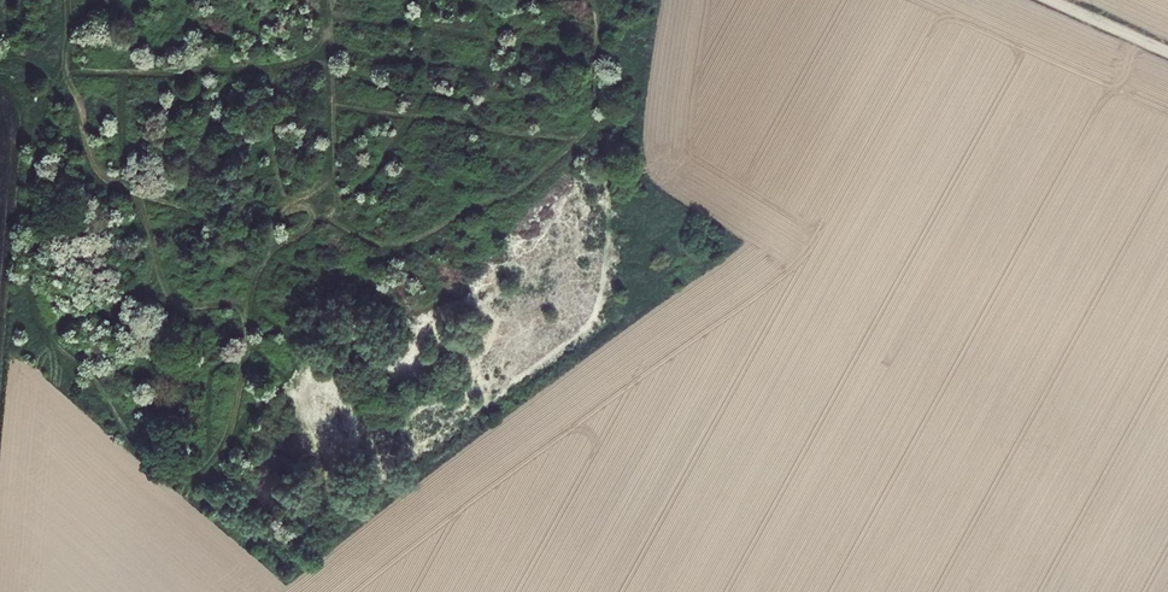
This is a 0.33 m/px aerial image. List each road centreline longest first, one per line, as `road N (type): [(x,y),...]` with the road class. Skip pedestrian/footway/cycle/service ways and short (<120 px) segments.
road 1 (unclassified): [(1043,0),(1167,54)]

